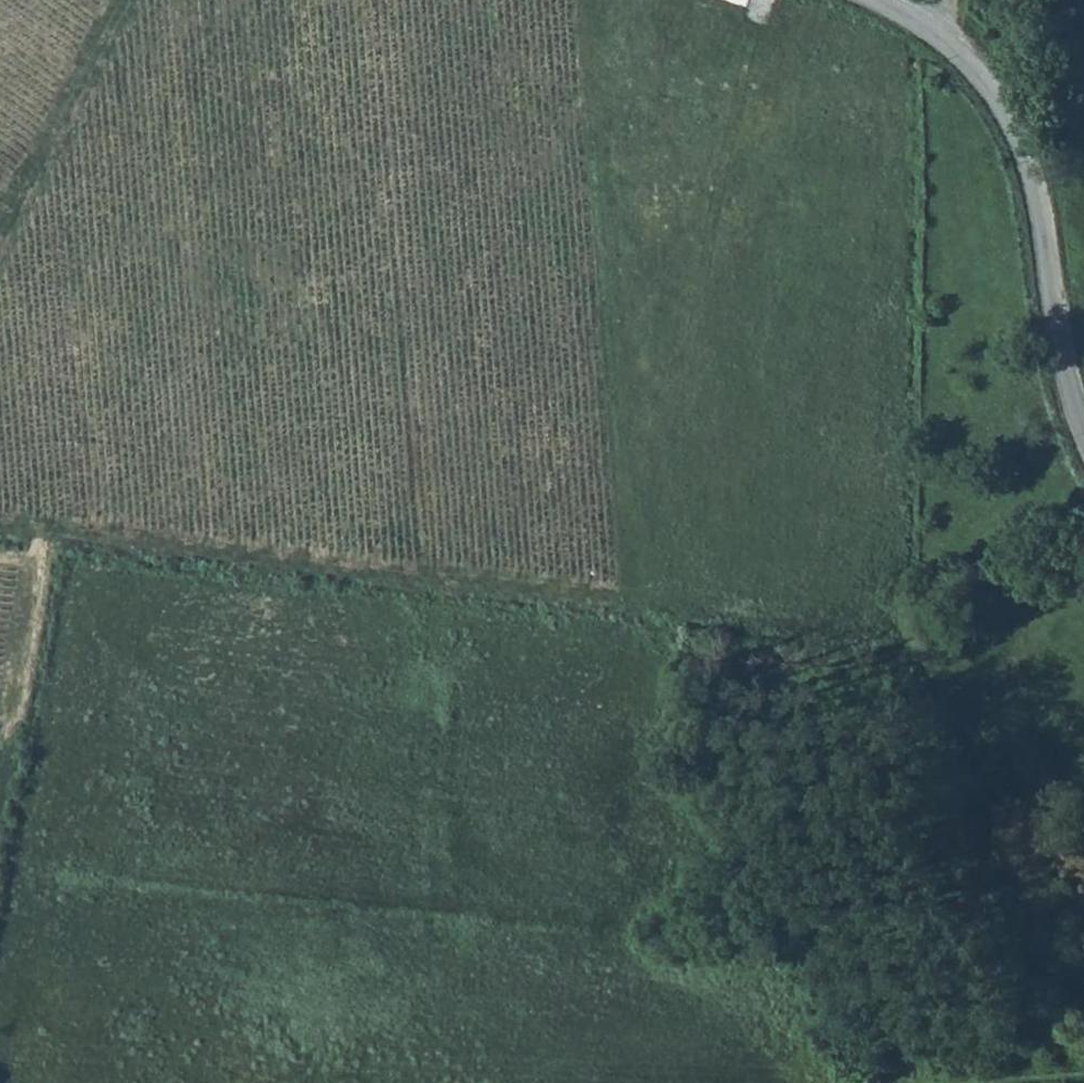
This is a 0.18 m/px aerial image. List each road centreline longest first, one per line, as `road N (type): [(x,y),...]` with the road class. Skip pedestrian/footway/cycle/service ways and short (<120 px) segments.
road 1 (unclassified): [(882,0),(956,48),(1011,116),(1037,181),(1070,384),(1083,419)]
road 2 (track): [(122,0),(0,239)]

